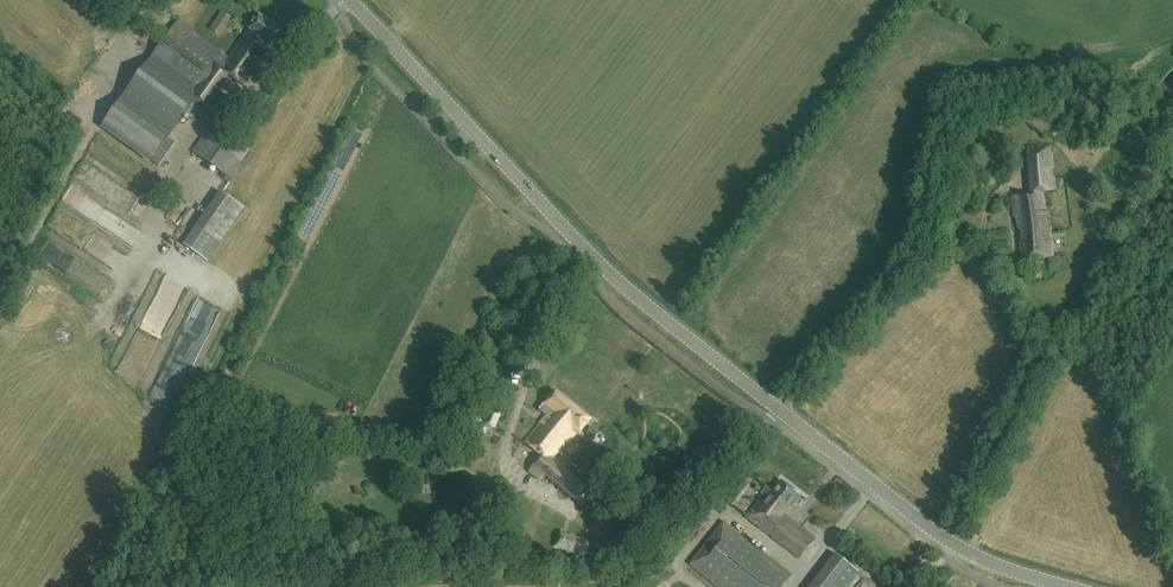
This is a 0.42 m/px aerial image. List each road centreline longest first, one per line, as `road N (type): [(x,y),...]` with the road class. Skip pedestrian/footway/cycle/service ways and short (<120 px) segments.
road 1 (secondary): [(1061,586),(964,551),(660,317),(350,0)]
road 2 (track): [(996,196),(982,220),(985,250),(1036,323),(1042,356),(951,541)]
road 3 (track): [(779,408),(634,579),(492,567)]

